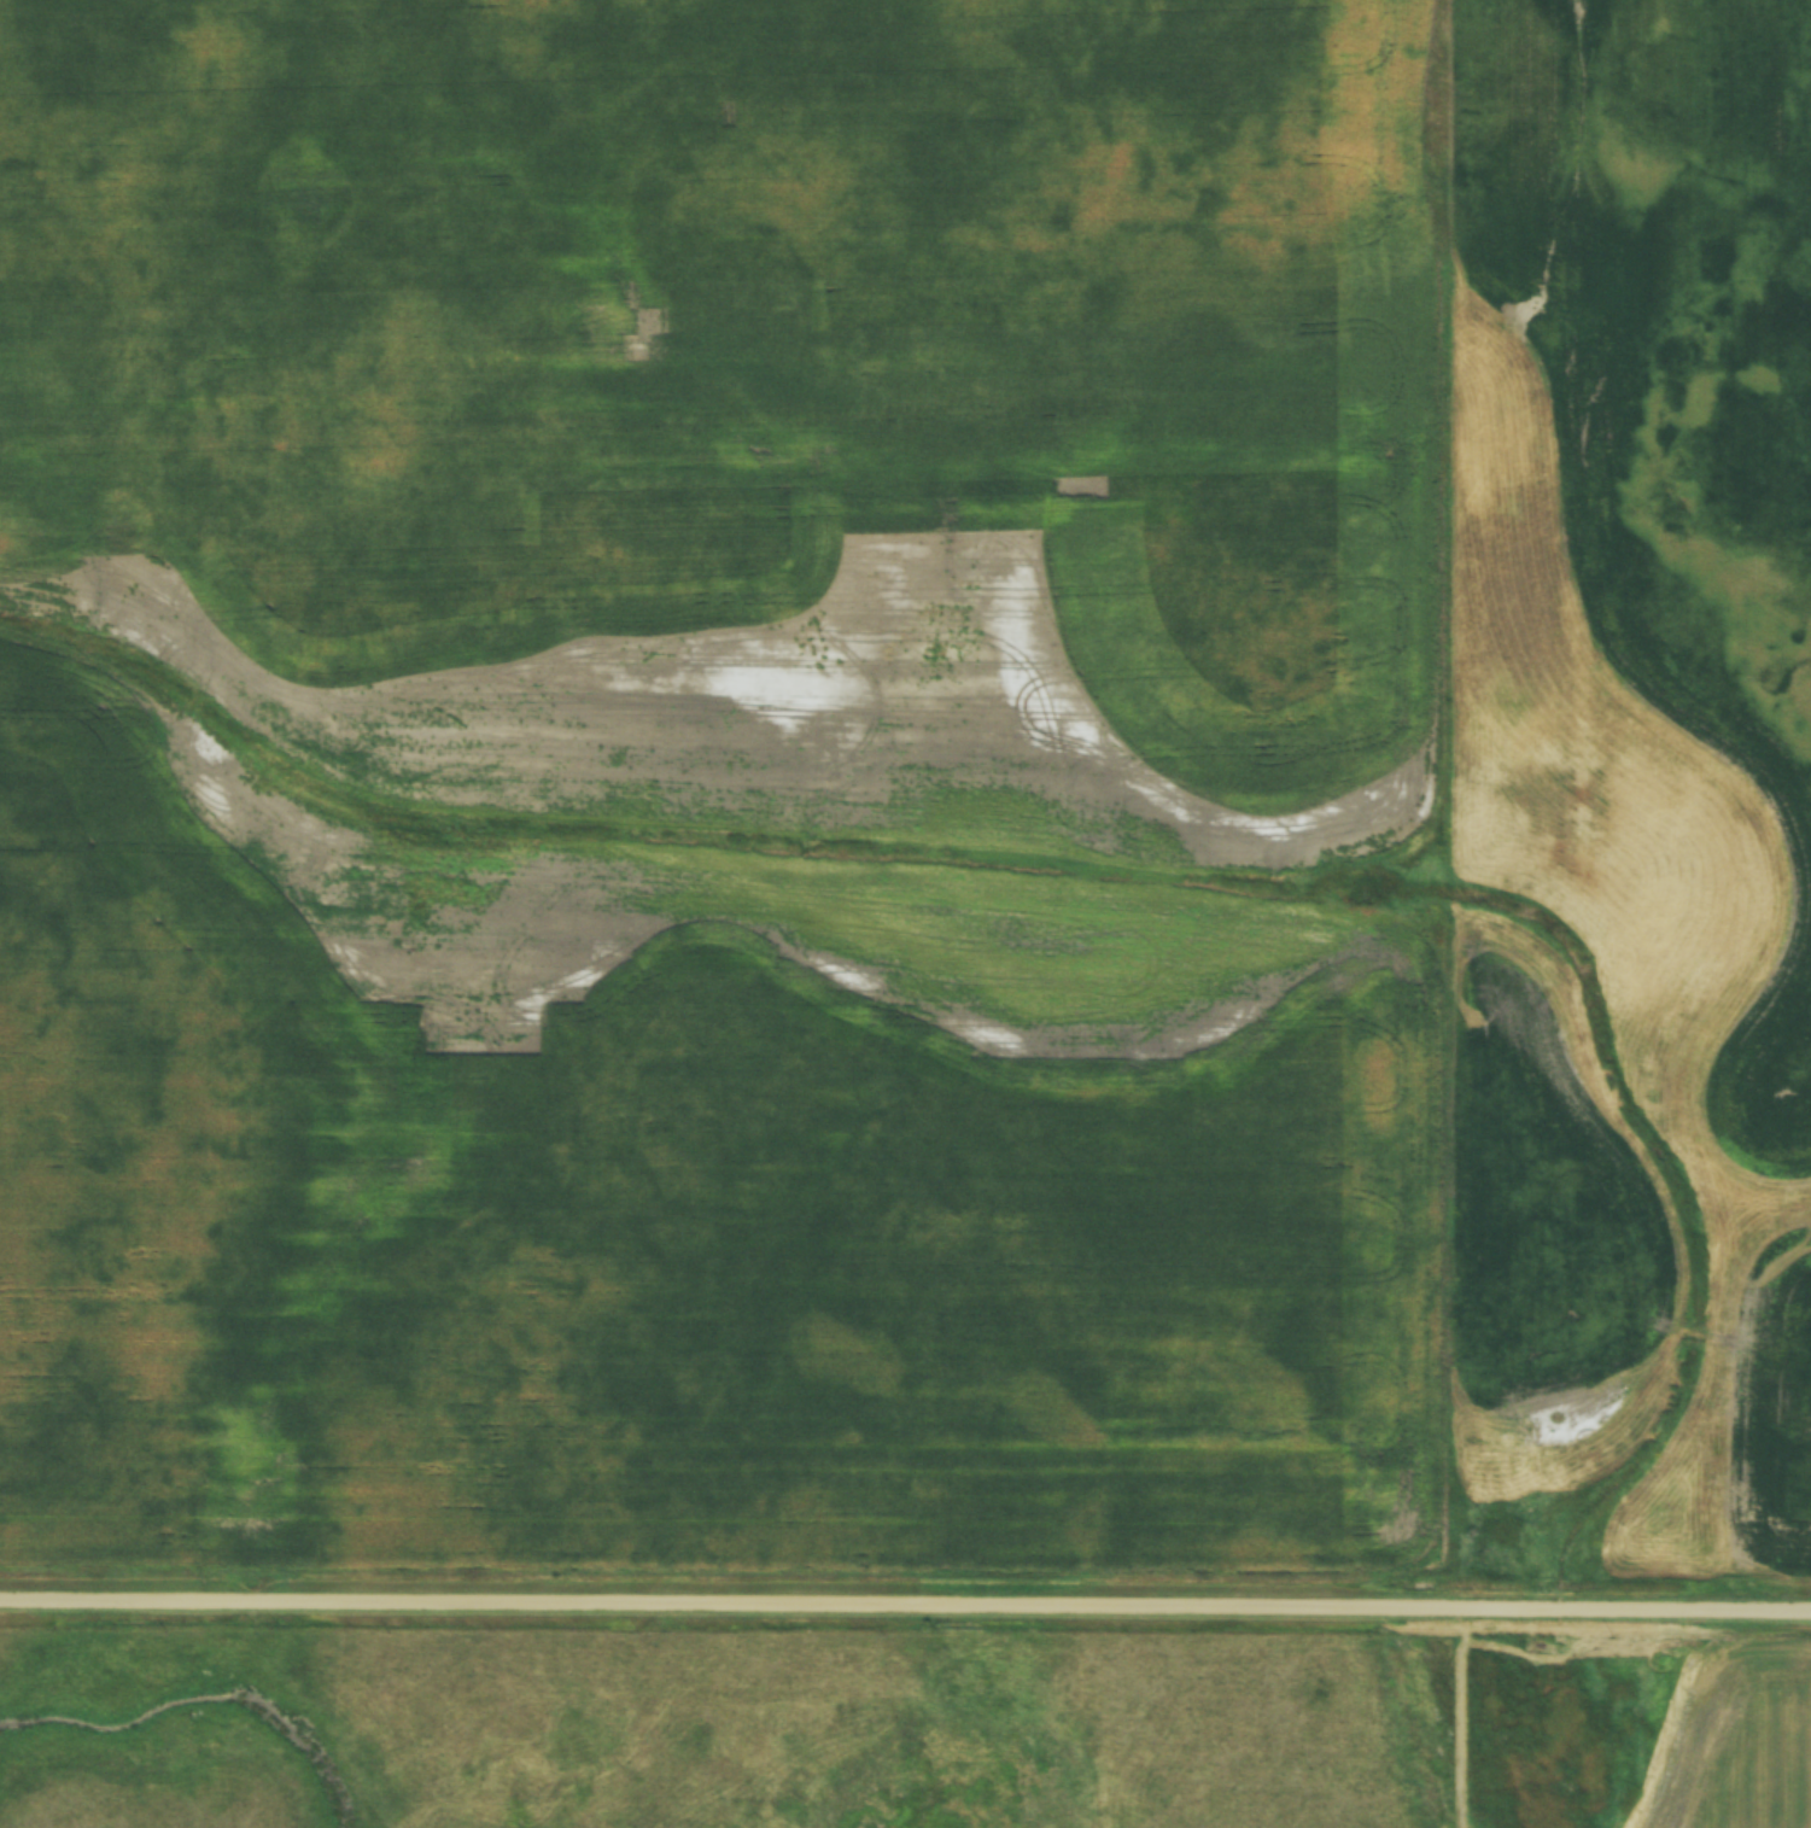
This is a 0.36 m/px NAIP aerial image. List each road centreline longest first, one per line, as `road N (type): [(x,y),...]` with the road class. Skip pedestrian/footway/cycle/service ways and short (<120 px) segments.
road 1 (residential): [(1810,1613),(0,1606)]

